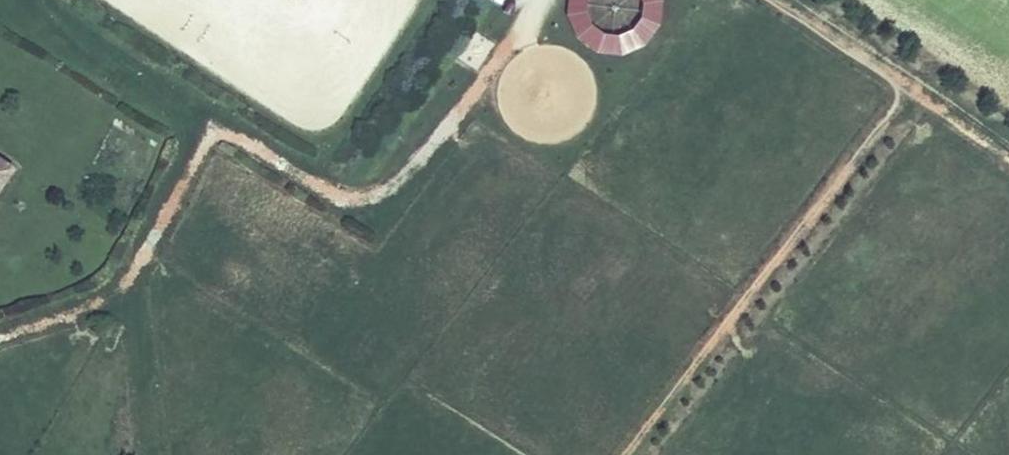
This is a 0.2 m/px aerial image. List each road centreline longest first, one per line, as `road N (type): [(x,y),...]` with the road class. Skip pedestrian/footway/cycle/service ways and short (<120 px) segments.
road 1 (track): [(644,454),(926,78),(801,0)]
road 2 (track): [(52,0),(208,119),(127,282),(153,454)]

